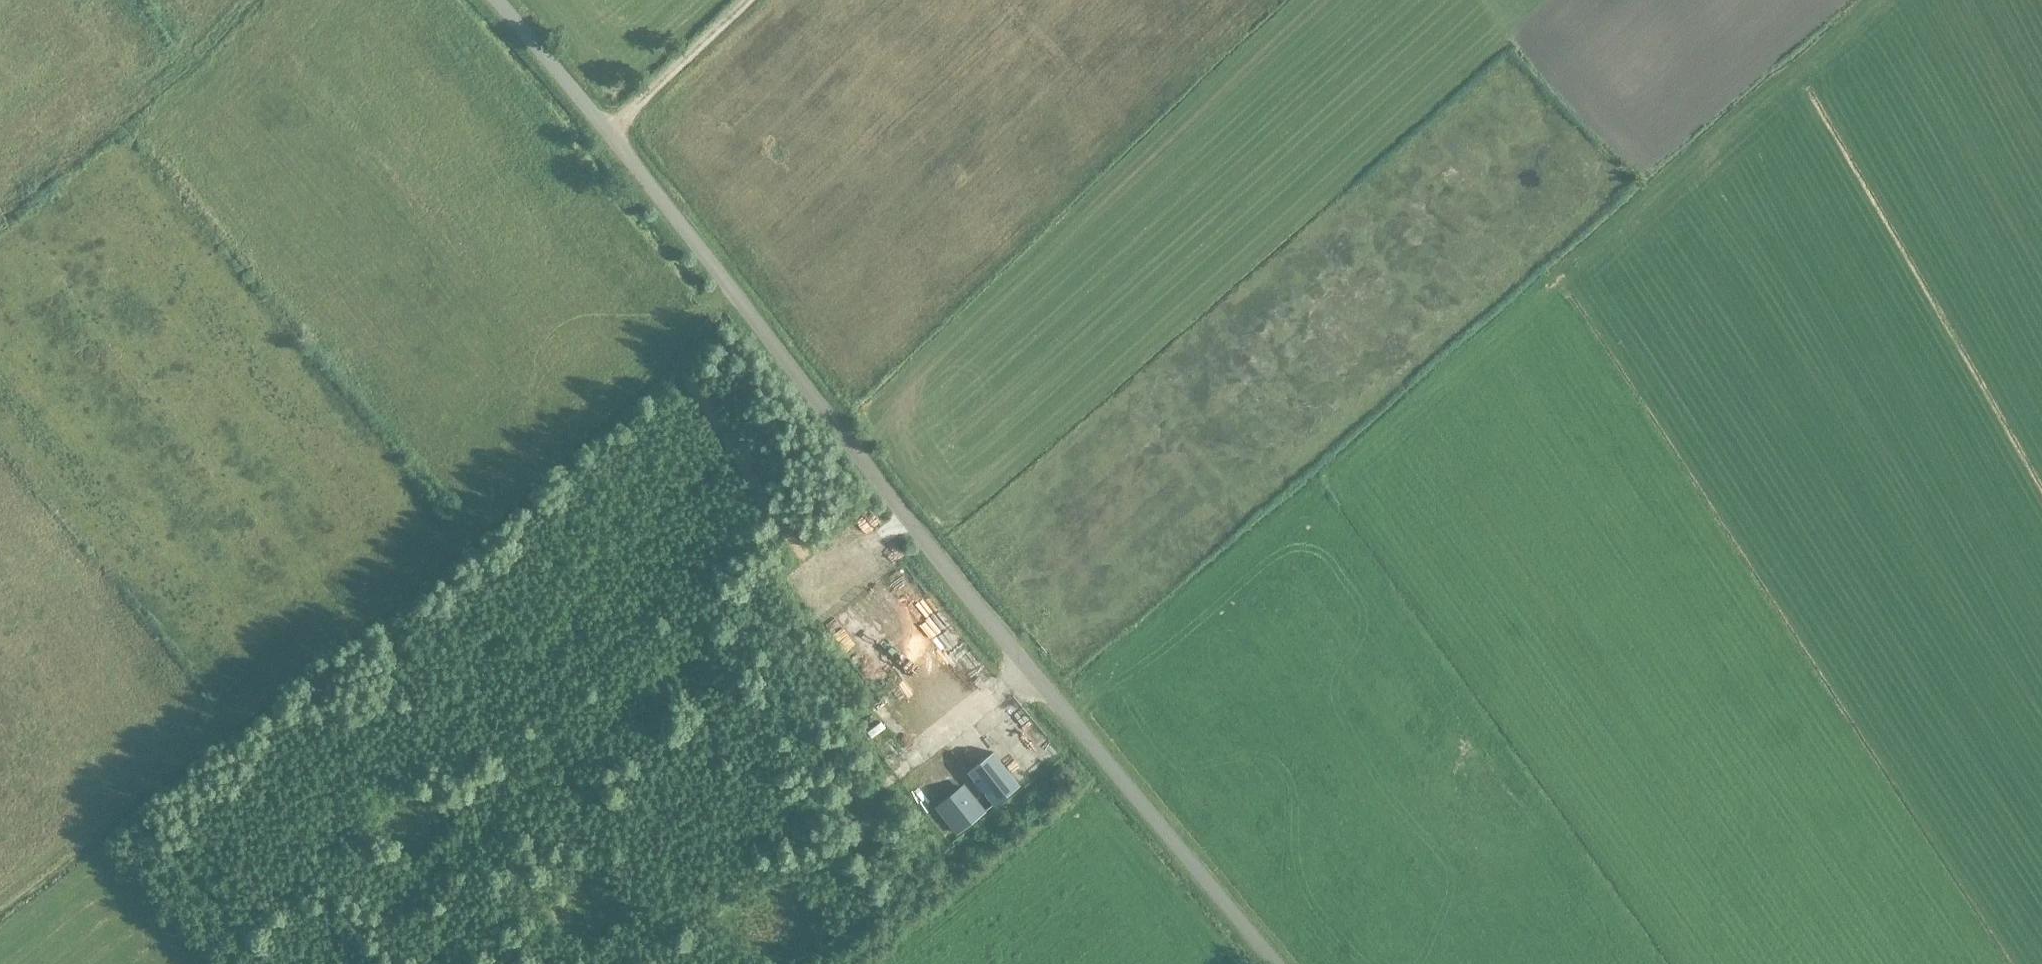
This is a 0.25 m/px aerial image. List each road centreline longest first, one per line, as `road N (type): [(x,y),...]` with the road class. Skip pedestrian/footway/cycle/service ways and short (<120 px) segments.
road 1 (residential): [(1285,963),(975,602),(675,215),(495,0)]

